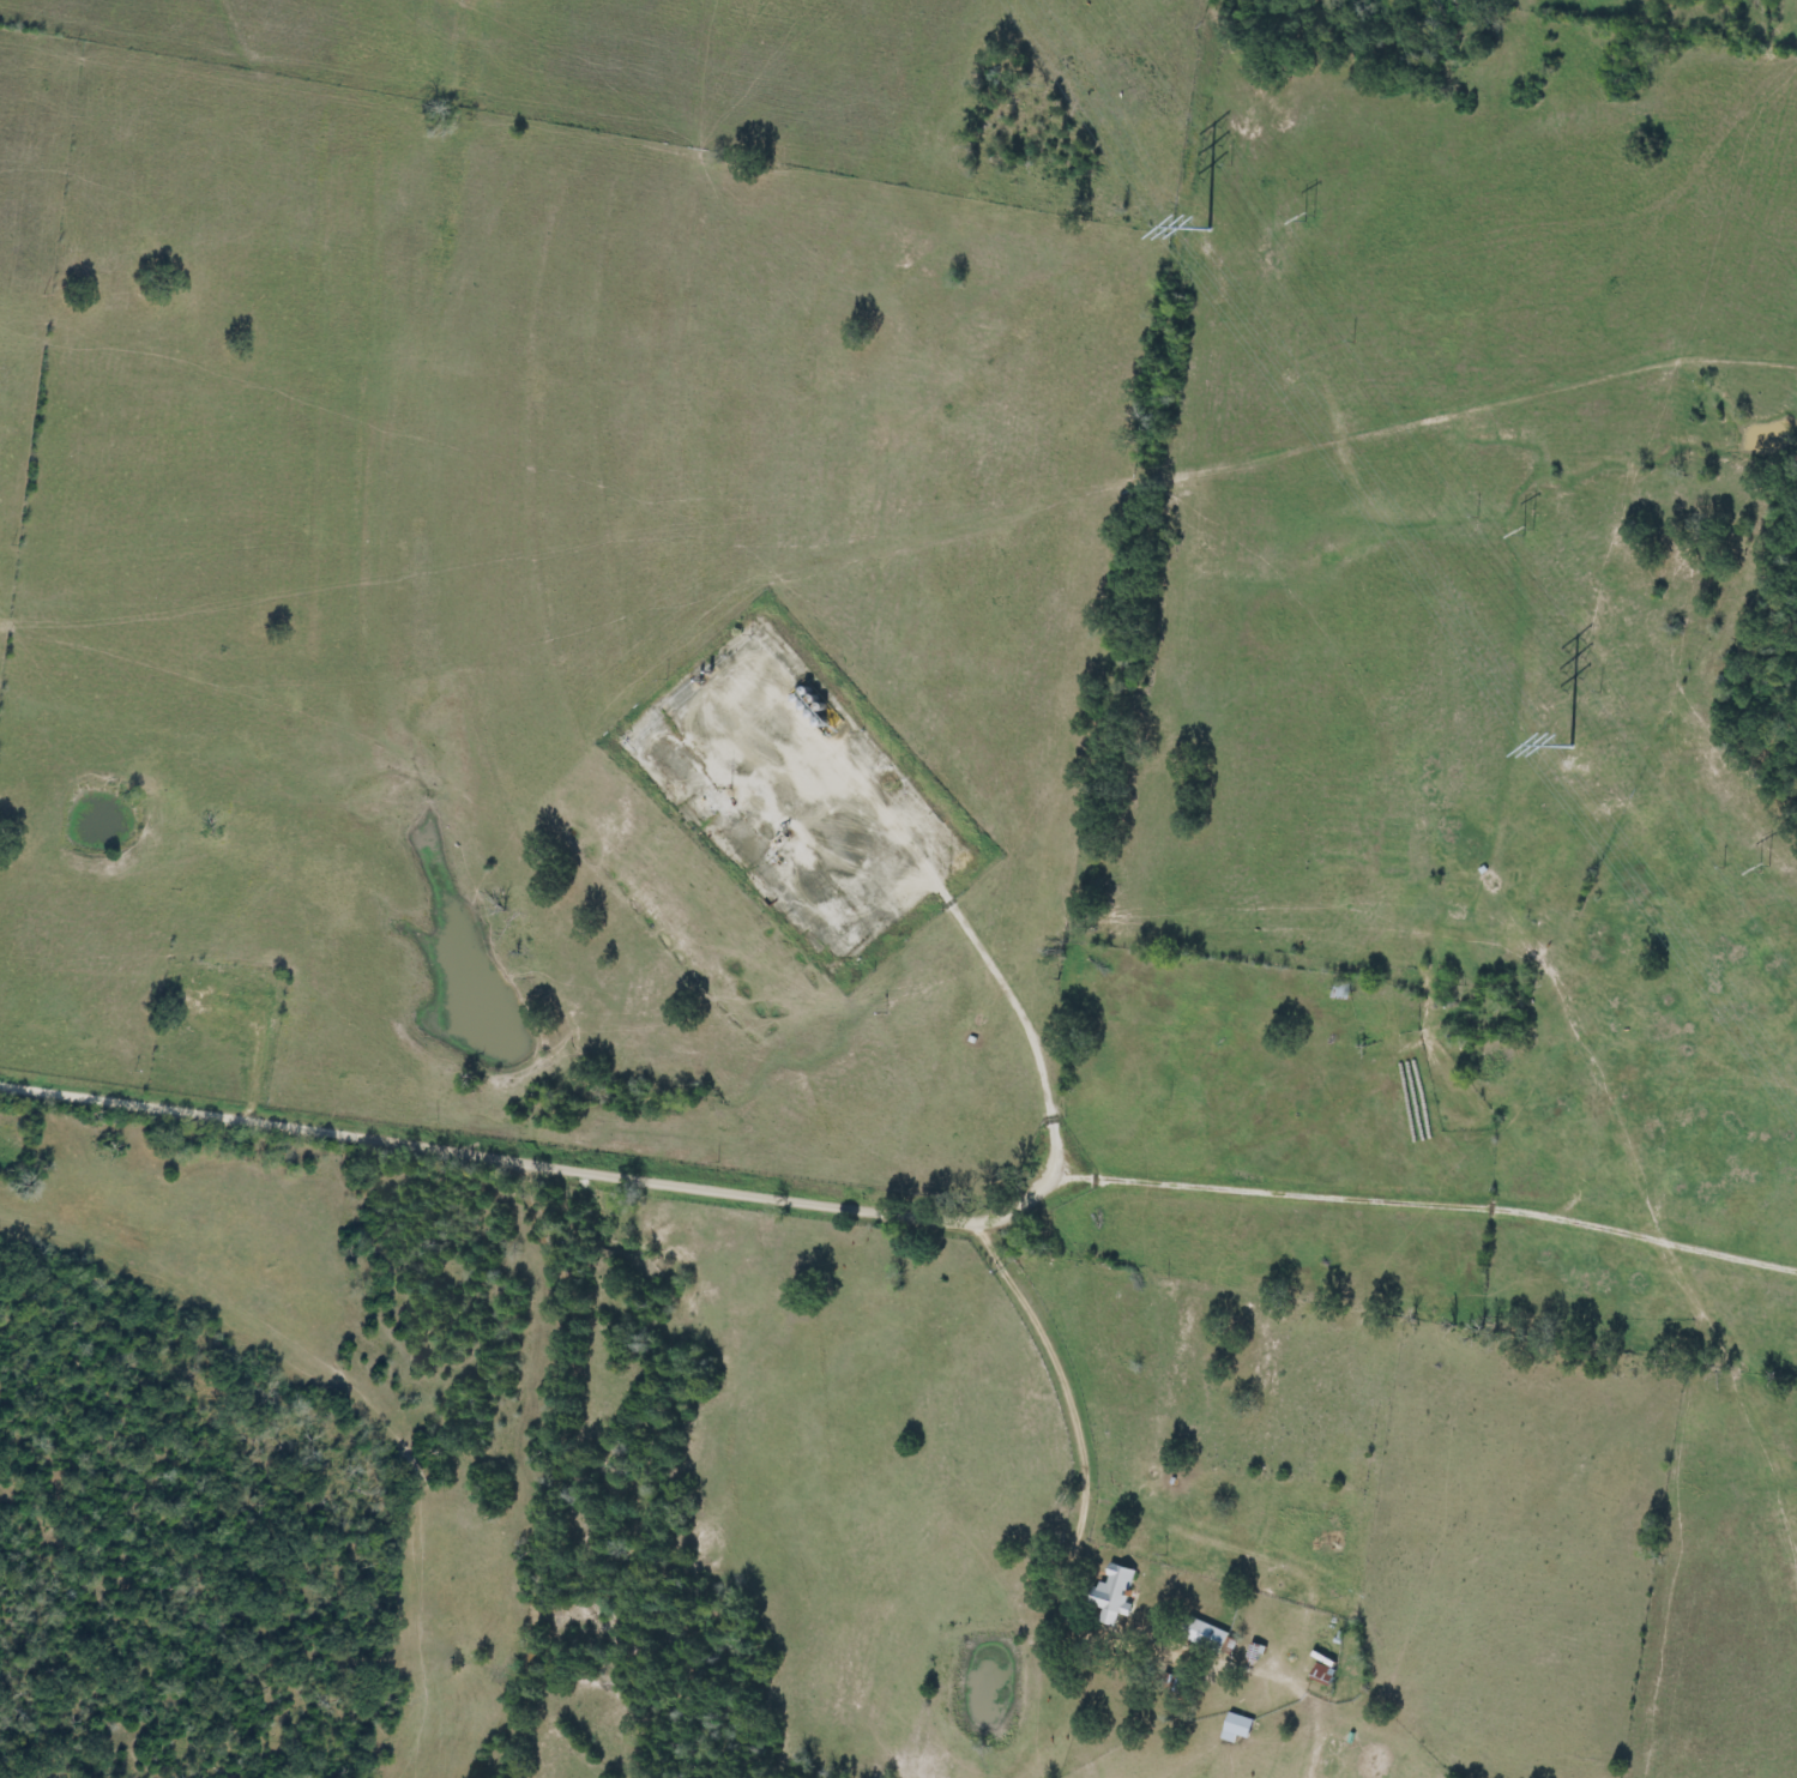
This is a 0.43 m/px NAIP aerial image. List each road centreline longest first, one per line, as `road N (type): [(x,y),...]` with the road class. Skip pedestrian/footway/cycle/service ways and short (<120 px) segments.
road 1 (residential): [(1093,1180),(1014,1216),(948,1221),(0,1087)]

